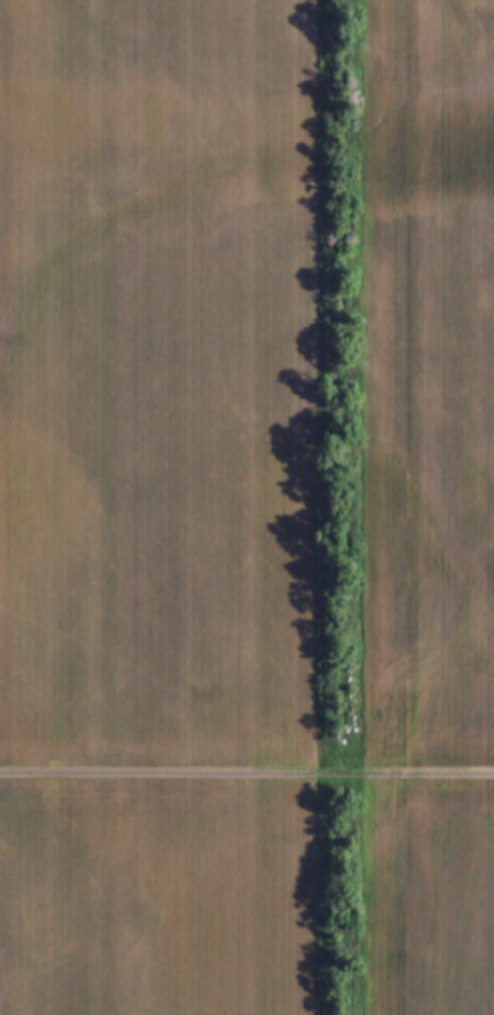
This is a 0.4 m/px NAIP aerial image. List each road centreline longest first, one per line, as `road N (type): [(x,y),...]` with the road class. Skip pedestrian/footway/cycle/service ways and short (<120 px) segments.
road 1 (track): [(493,774),(0,776)]

